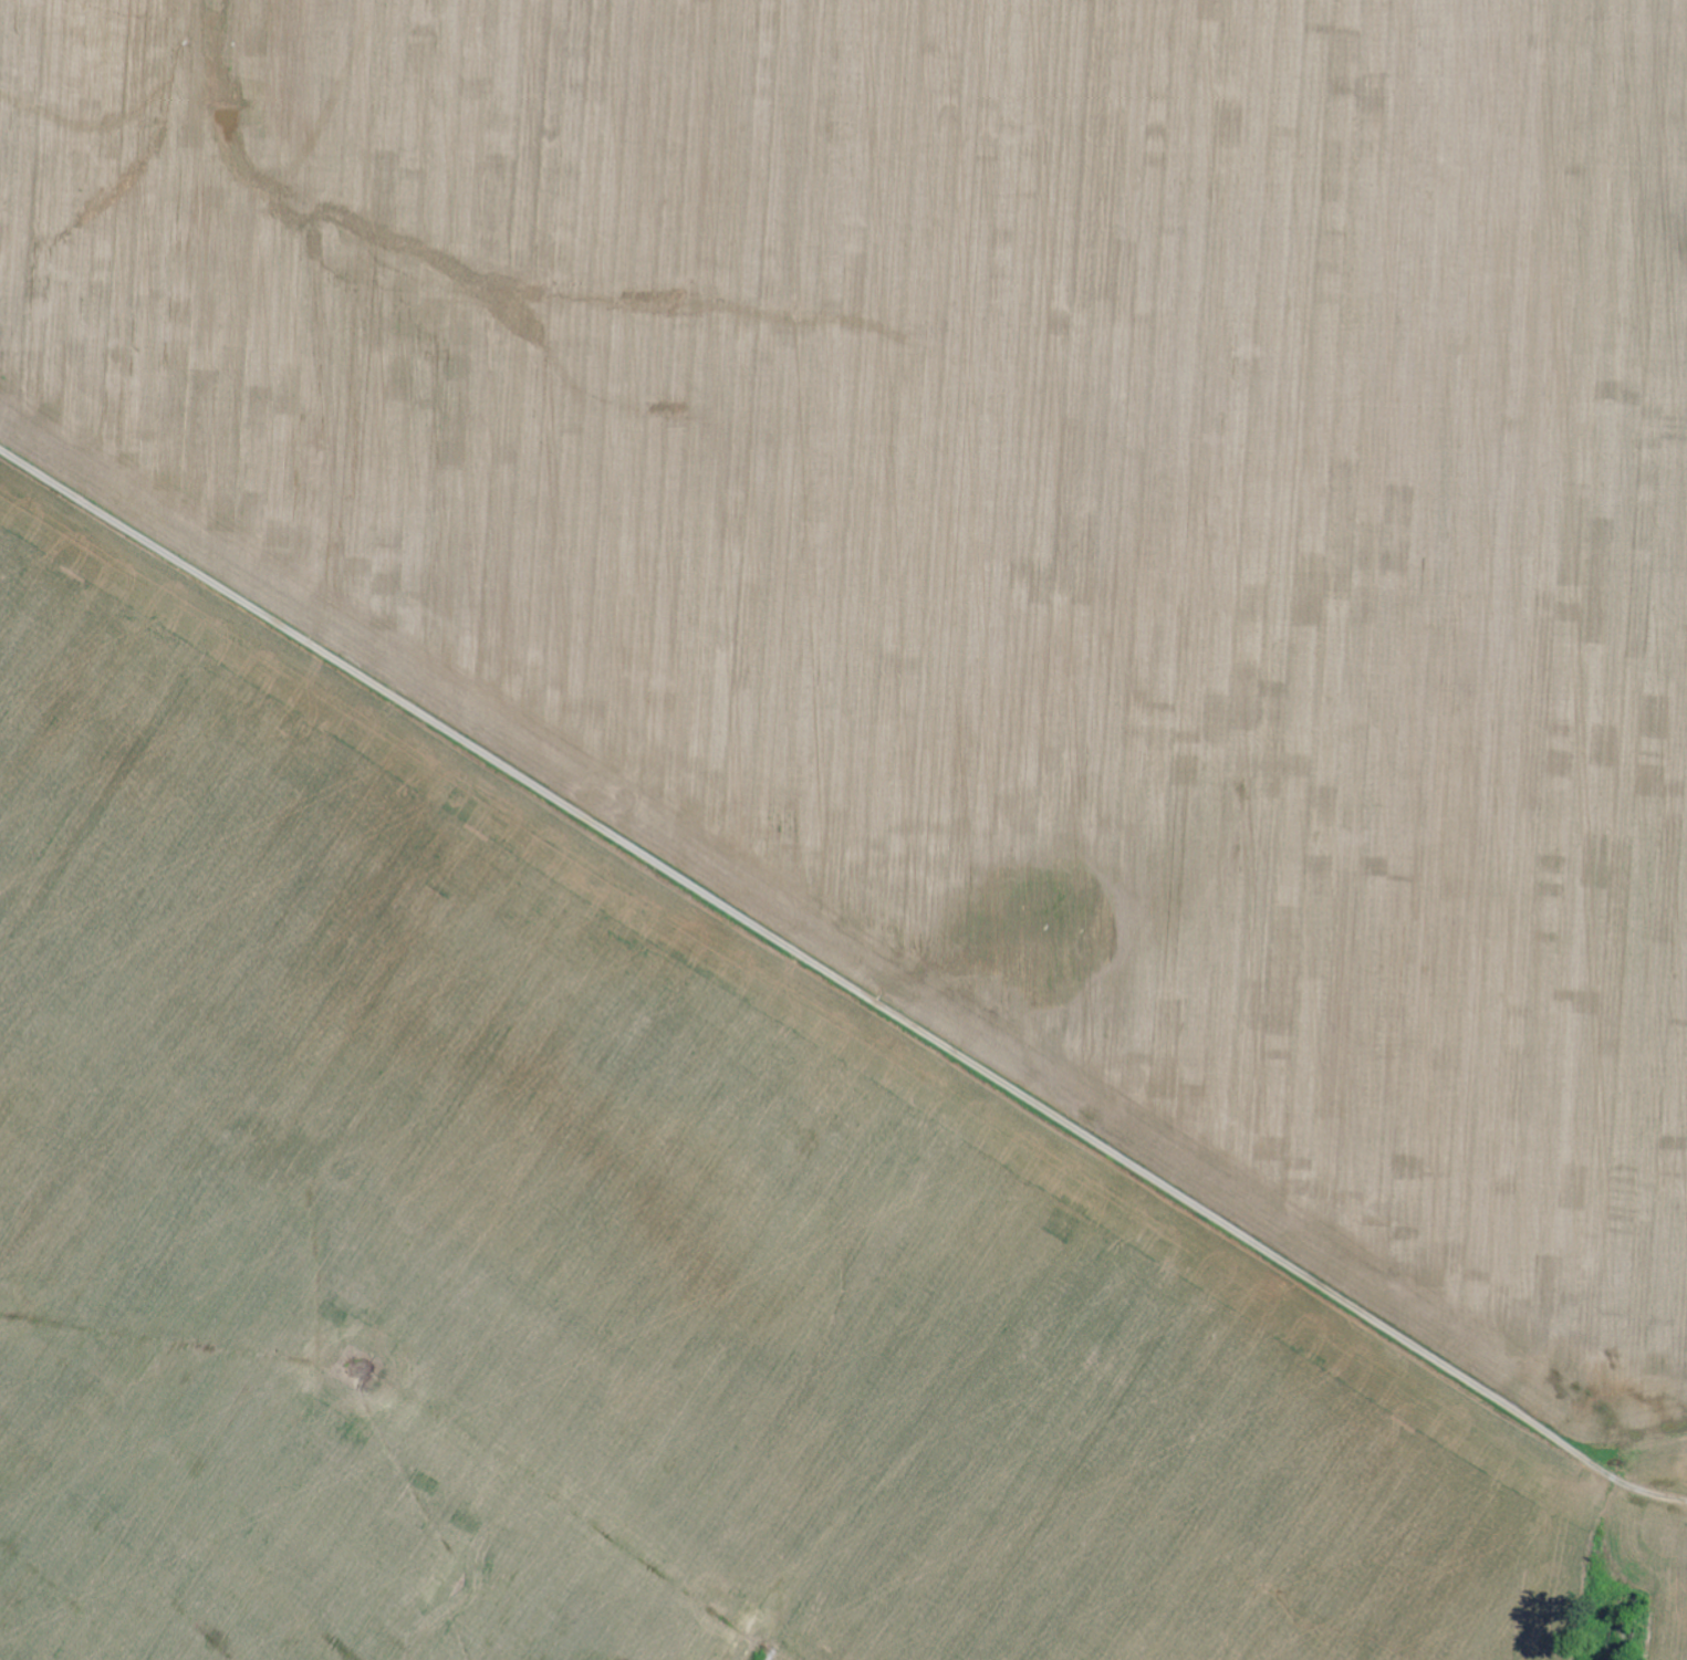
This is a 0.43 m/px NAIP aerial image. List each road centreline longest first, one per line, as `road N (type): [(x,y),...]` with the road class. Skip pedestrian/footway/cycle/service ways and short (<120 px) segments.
road 1 (residential): [(1686,1500),(1610,1475),(0,449)]

